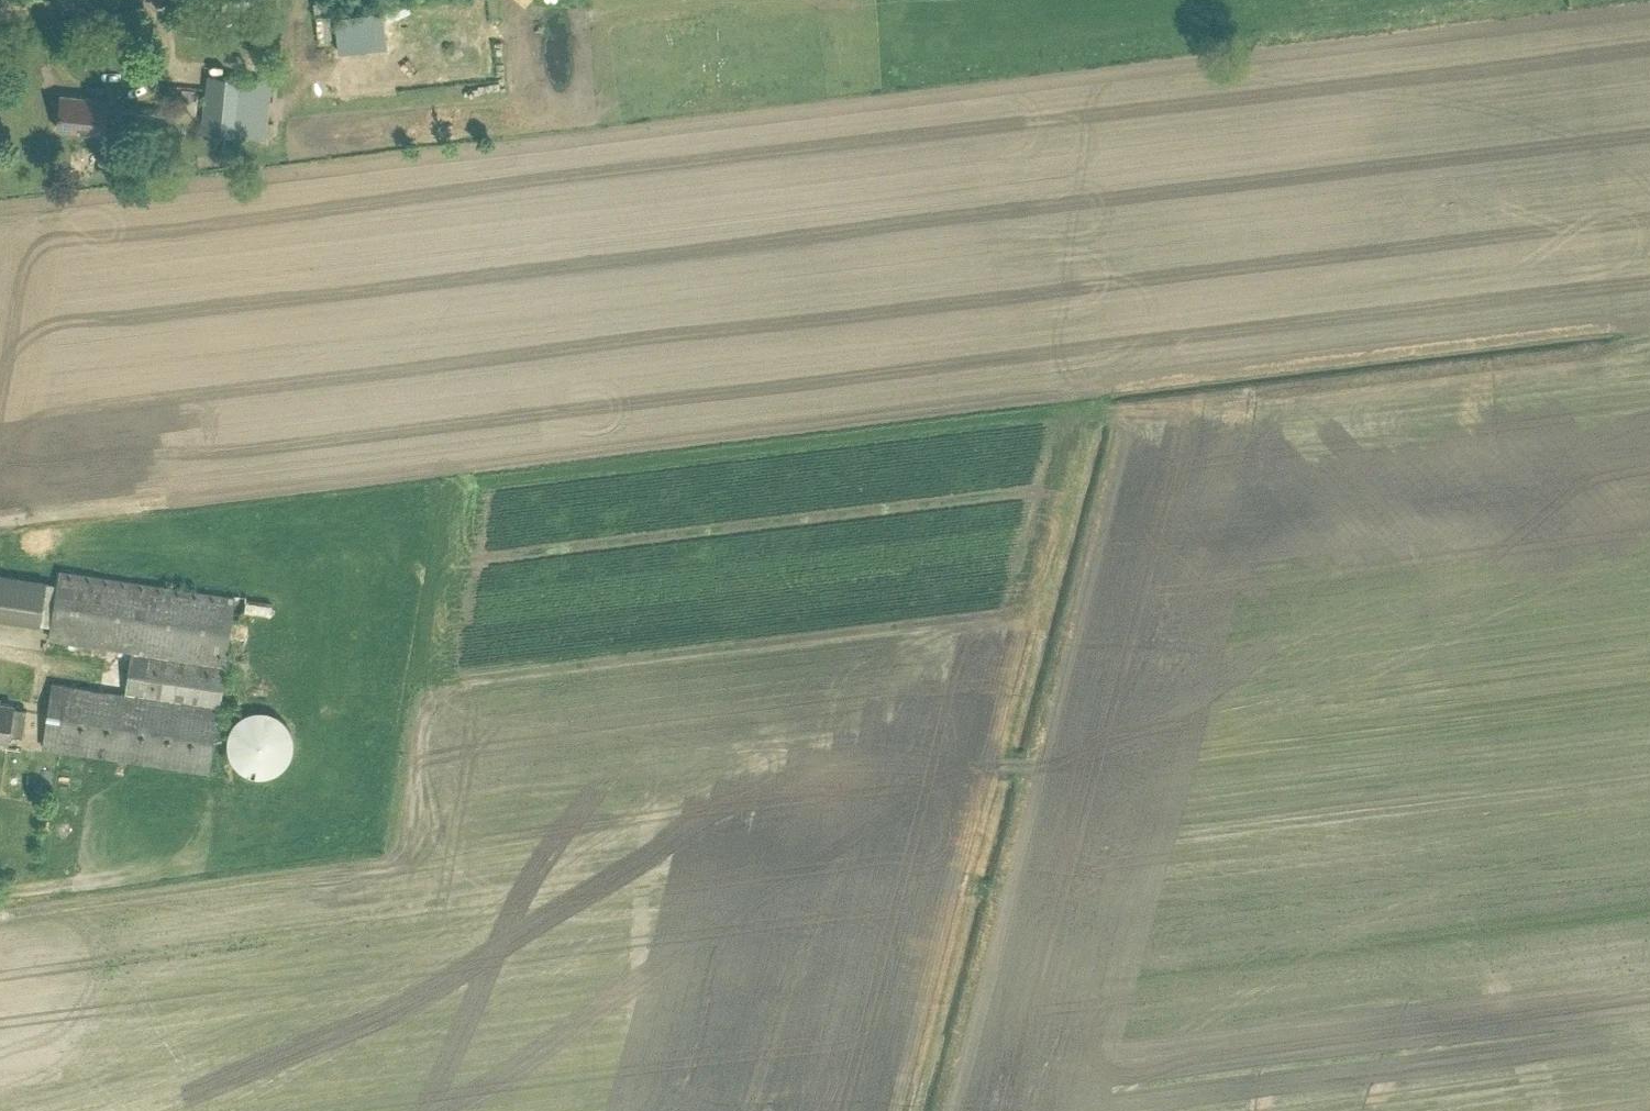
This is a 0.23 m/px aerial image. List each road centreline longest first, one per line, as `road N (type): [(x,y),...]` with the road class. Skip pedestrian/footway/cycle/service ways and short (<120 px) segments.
road 1 (track): [(0,15),(126,0)]

